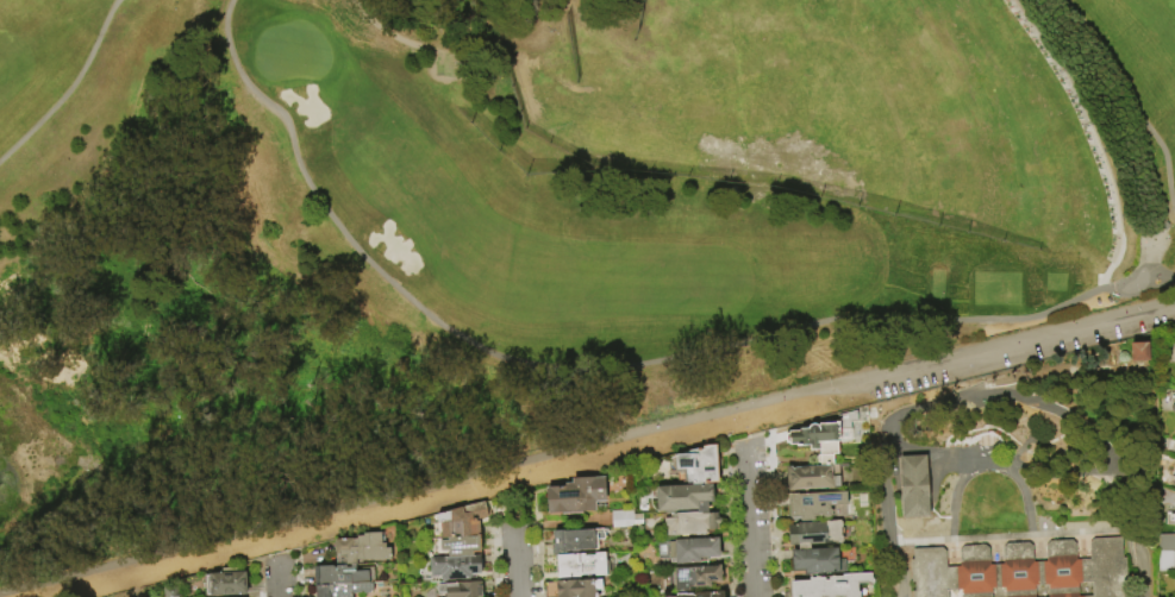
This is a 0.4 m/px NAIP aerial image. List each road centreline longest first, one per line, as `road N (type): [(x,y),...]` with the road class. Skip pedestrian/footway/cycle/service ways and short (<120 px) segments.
road 1 (residential): [(748,440),(756,596)]

